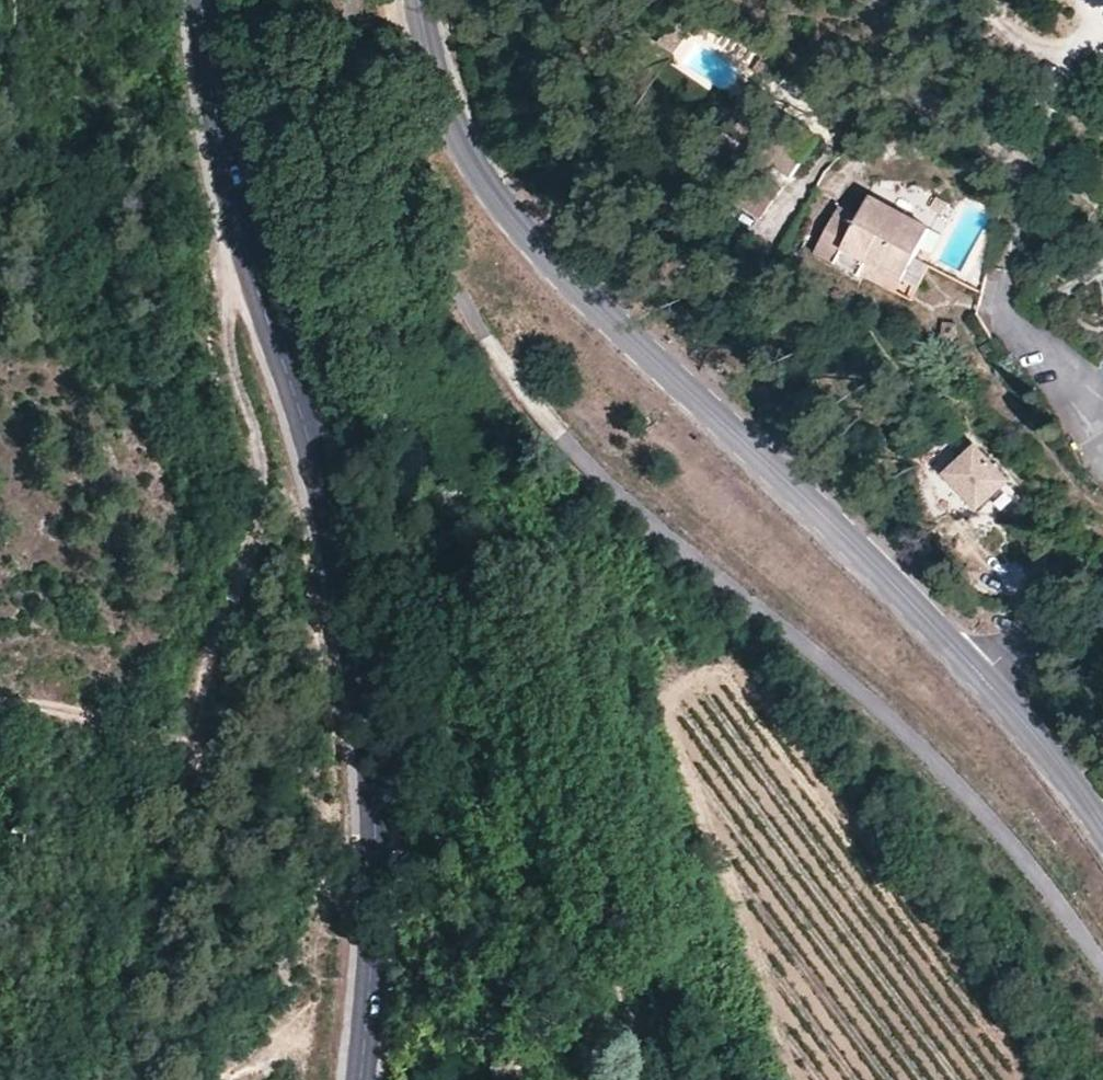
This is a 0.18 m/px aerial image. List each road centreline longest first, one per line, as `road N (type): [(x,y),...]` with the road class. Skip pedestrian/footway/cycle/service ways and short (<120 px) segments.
road 1 (tertiary): [(200,0),(226,170),(322,476),(358,662),(369,861),(362,1079)]
road 2 (tertiary): [(978,674),(588,291),(483,175),(455,123),(425,0)]
road 3 (track): [(0,710),(65,717),(135,746),(167,750),(196,734),(216,639),(262,516),(254,425),(227,345),(226,295),(252,264)]
road 4 (tertiary): [(1096,820),(978,674)]
road 5 (residential): [(1102,467),(1032,337)]
road 6 (residential): [(978,674),(1014,646),(1102,615)]

